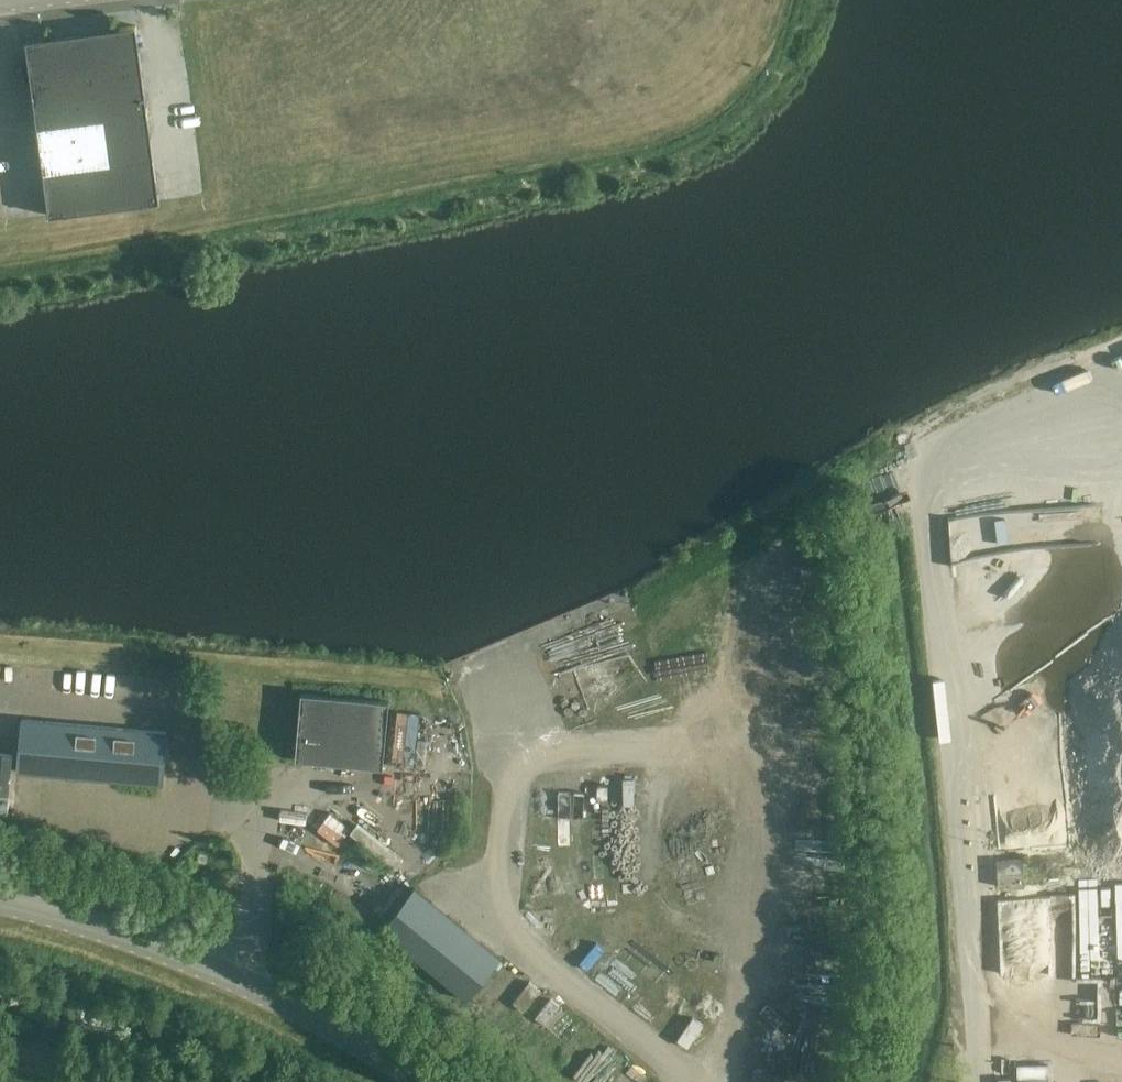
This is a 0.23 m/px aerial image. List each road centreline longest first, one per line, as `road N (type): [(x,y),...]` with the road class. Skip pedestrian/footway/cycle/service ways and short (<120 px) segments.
road 1 (unclassified): [(424,1081),(358,1037),(201,958),(0,897)]

